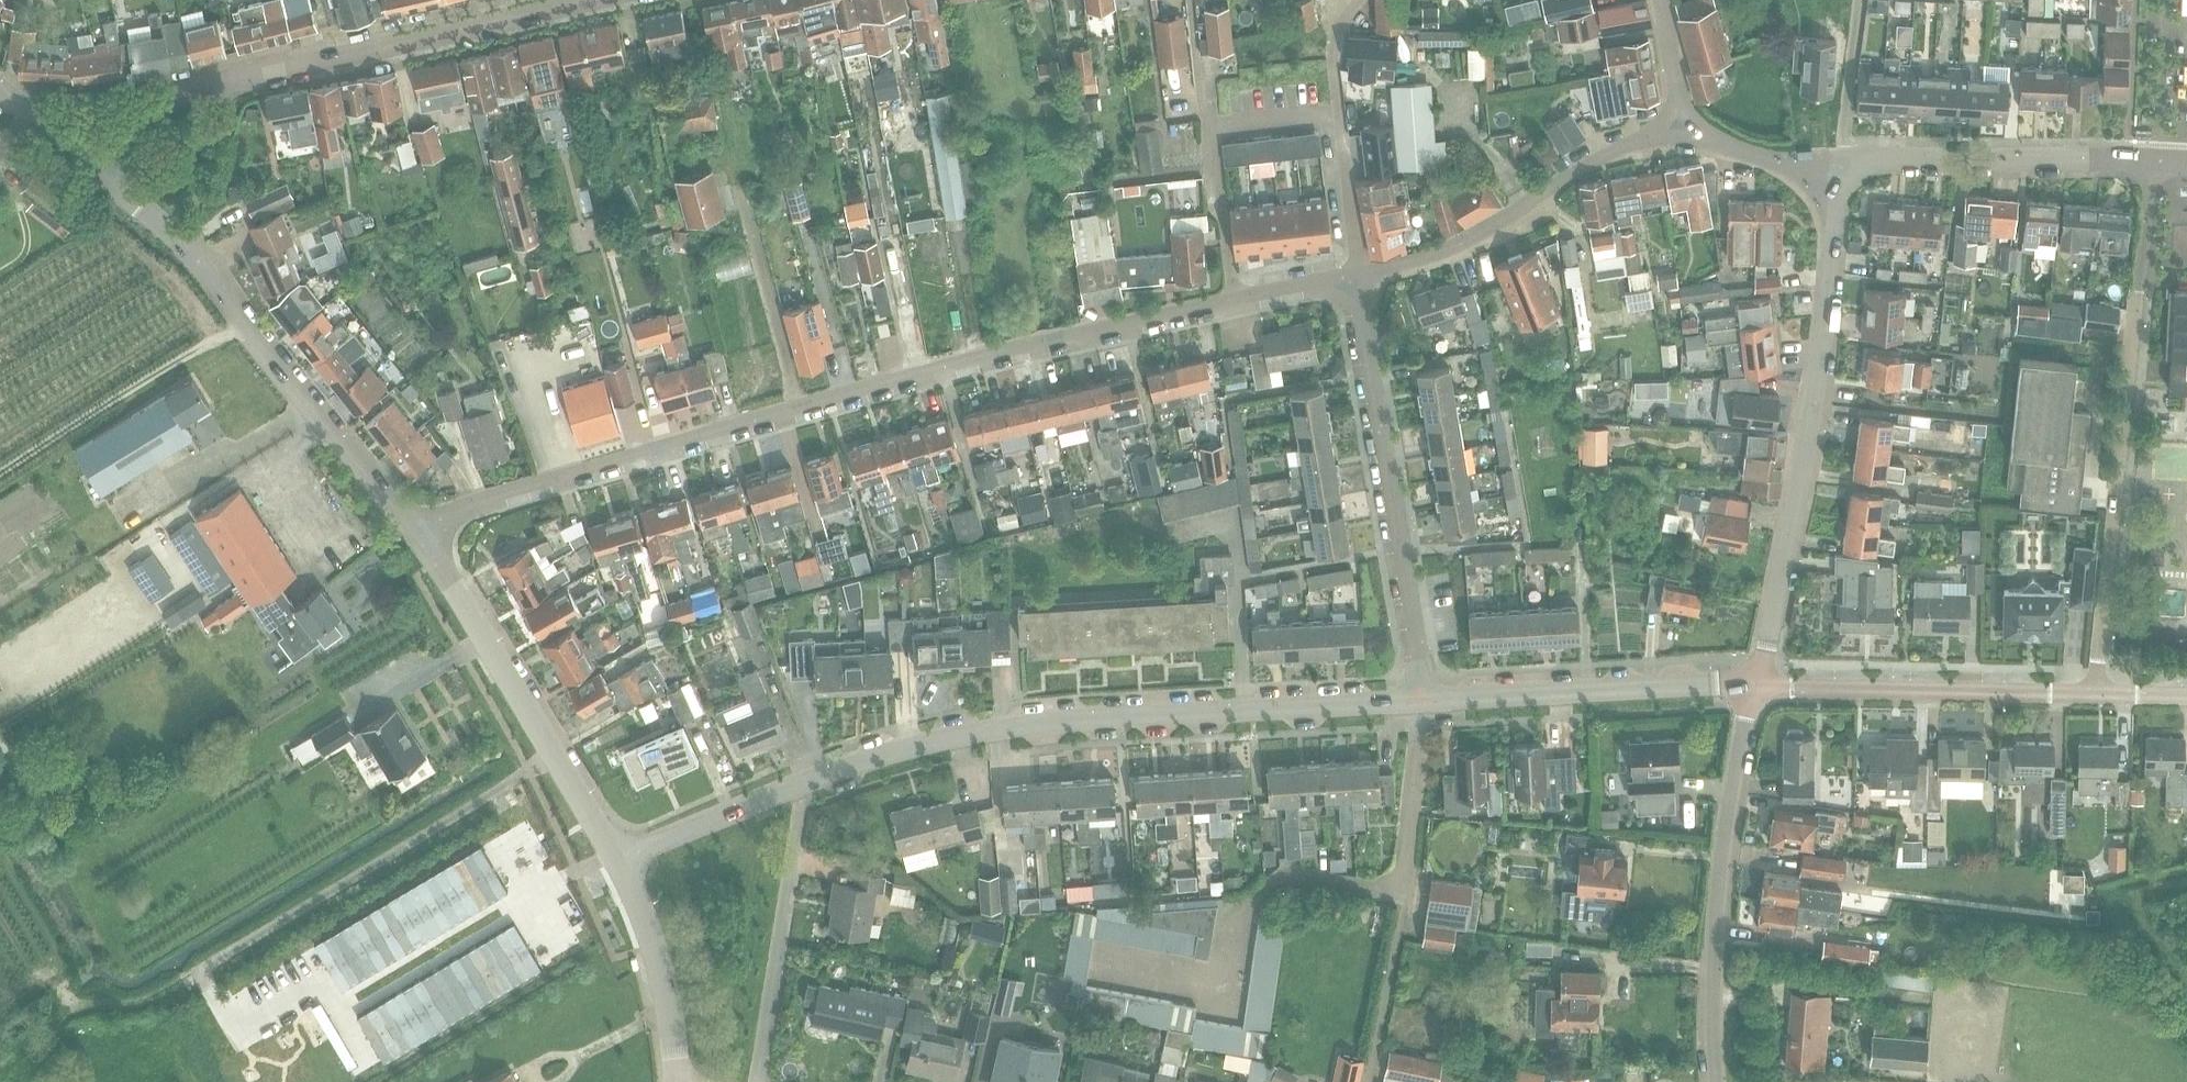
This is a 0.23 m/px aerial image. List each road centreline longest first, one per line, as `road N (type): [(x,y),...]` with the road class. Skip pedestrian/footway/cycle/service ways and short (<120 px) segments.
road 1 (residential): [(419,536),(460,507),(935,366),(1236,299)]
road 2 (residential): [(614,858),(876,758),(964,733),(1053,718),(1429,699)]
road 3 (residential): [(2096,691),(2154,159)]
road 4 (residential): [(1757,684),(1827,284),(1827,175)]
road 5 (residential): [(579,0),(226,80),(122,177)]
road 6 (secondary): [(419,536),(216,266),(122,177)]
road 7 (residential): [(1362,270),(1338,113),(1214,130),(1236,299)]
road 8 (residential): [(1429,699),(1353,273)]
road 9 (residential): [(1721,1081),(1719,972),(1757,684)]
road 10 (secondary): [(614,858),(419,536)]
road 11 (residential): [(1683,114),(1439,253),(1362,270)]
road 12 (residential): [(1757,684),(2096,691)]
road 13 (residential): [(1827,175),(1843,162),(2154,159)]
road 14 (residential): [(1429,699),(1757,684)]
road 15 (secondary): [(678,1081),(666,987),(614,858)]
road 16 (residential): [(1410,894),(1429,699)]
road 17 (residential): [(1827,175),(1714,137),(1683,114)]
road 18 (secondary): [(122,177),(0,79)]

